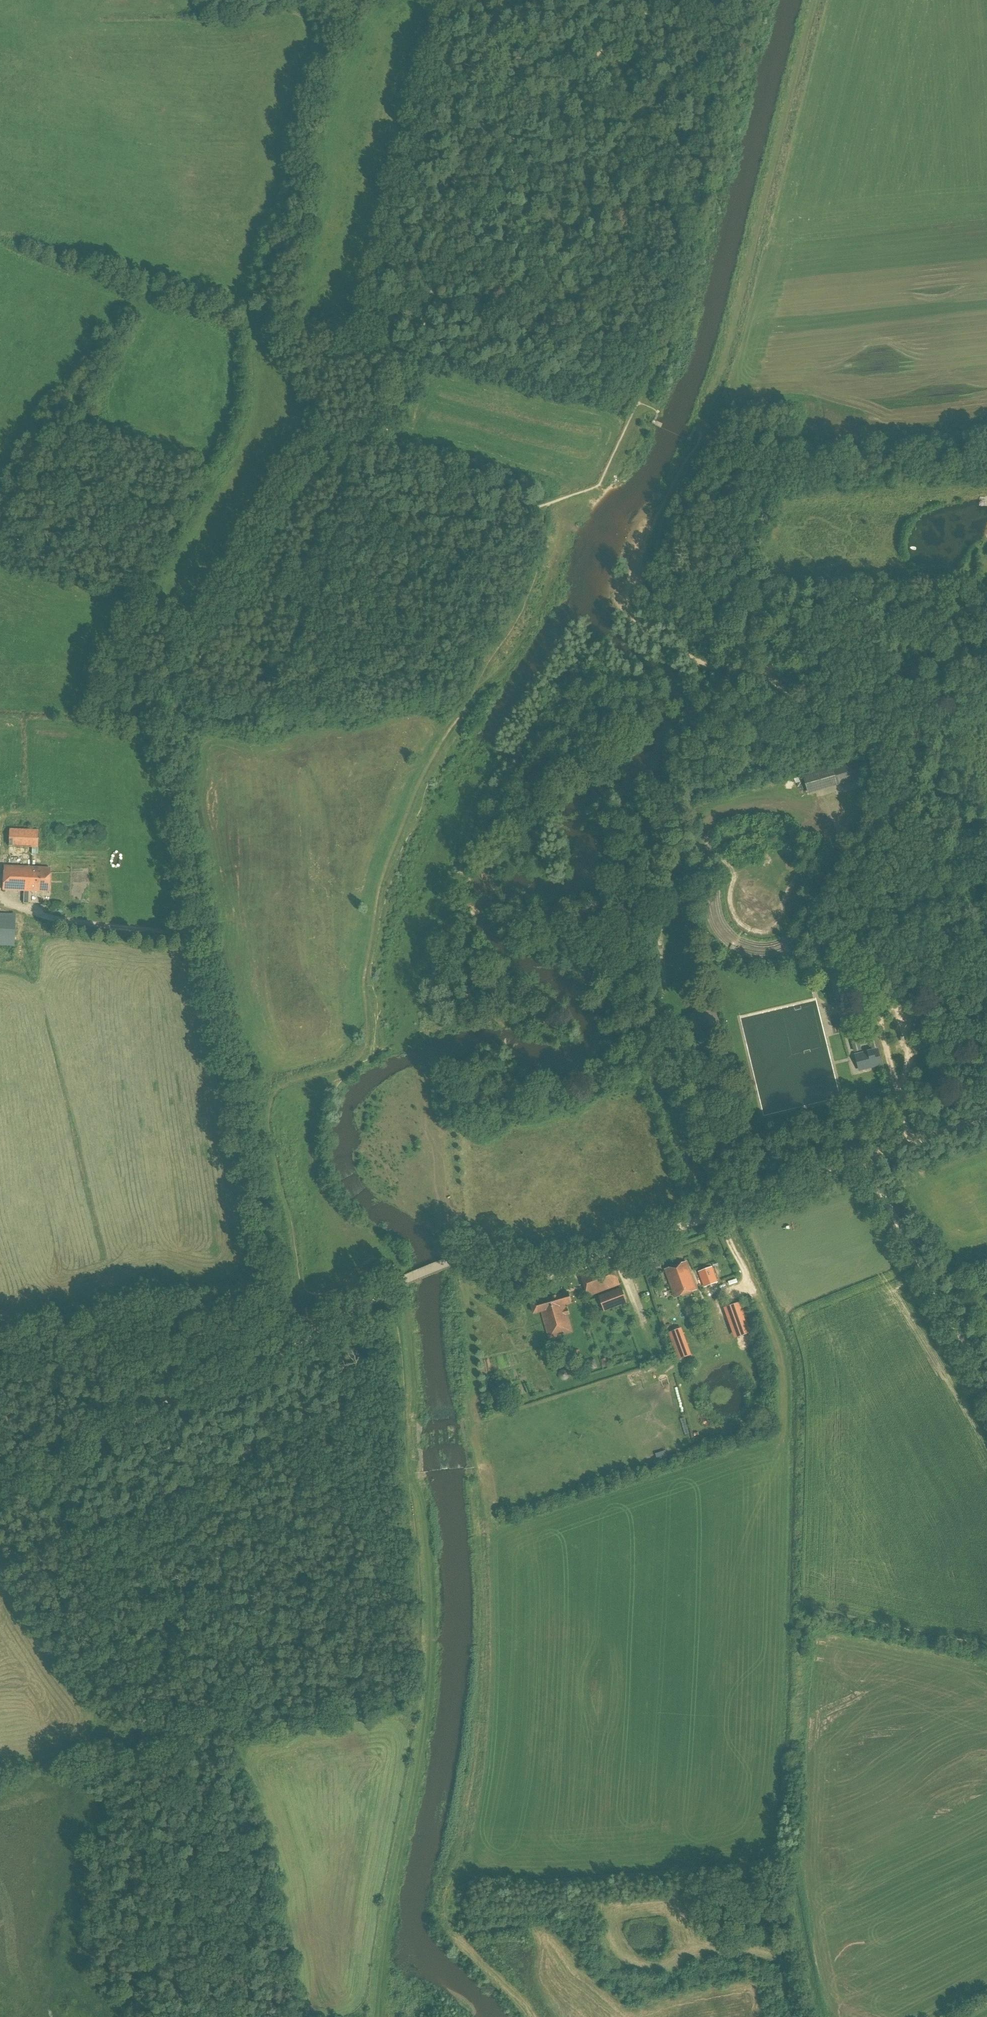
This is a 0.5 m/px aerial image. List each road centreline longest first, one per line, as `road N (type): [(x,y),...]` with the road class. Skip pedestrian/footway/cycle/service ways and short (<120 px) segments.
road 1 (track): [(391,1290),(380,1279),(305,1294),(271,1100),(291,1082),(365,1052),(377,898),(406,819),(441,743),(535,618),(581,492)]
road 2 (track): [(396,1287),(408,1300),(414,1473),(432,1637),(427,1722),(382,2016)]
road 3 (track): [(730,1208),(711,1136),(625,986),(619,931),(653,854),(656,809),(763,673)]
road 4 (track): [(667,0),(566,72),(507,155),(432,294),(382,419),(358,438)]
road 5 (track): [(698,430),(812,0)]
road 6 (track): [(209,935),(286,1337)]
road 7 (track): [(391,1290),(423,1628),(421,1692)]
road 8 (track): [(358,438),(309,452),(265,509),(181,663),(171,724)]
road 9 (track): [(288,1344),(0,1485)]
road 10 (track): [(288,1344),(331,1484),(376,1568),(423,1628)]
road 11 (track): [(730,1208),(554,1273),(529,1274),(470,1256),(453,1261)]
road 12 (unclassified): [(986,1383),(864,1160)]
road 13 (track): [(171,724),(209,935)]
road 14 (track): [(0,903),(95,925),(209,935)]
road 15 (track): [(864,1160),(730,1208)]
road 16 (track): [(403,1281),(288,1344)]

